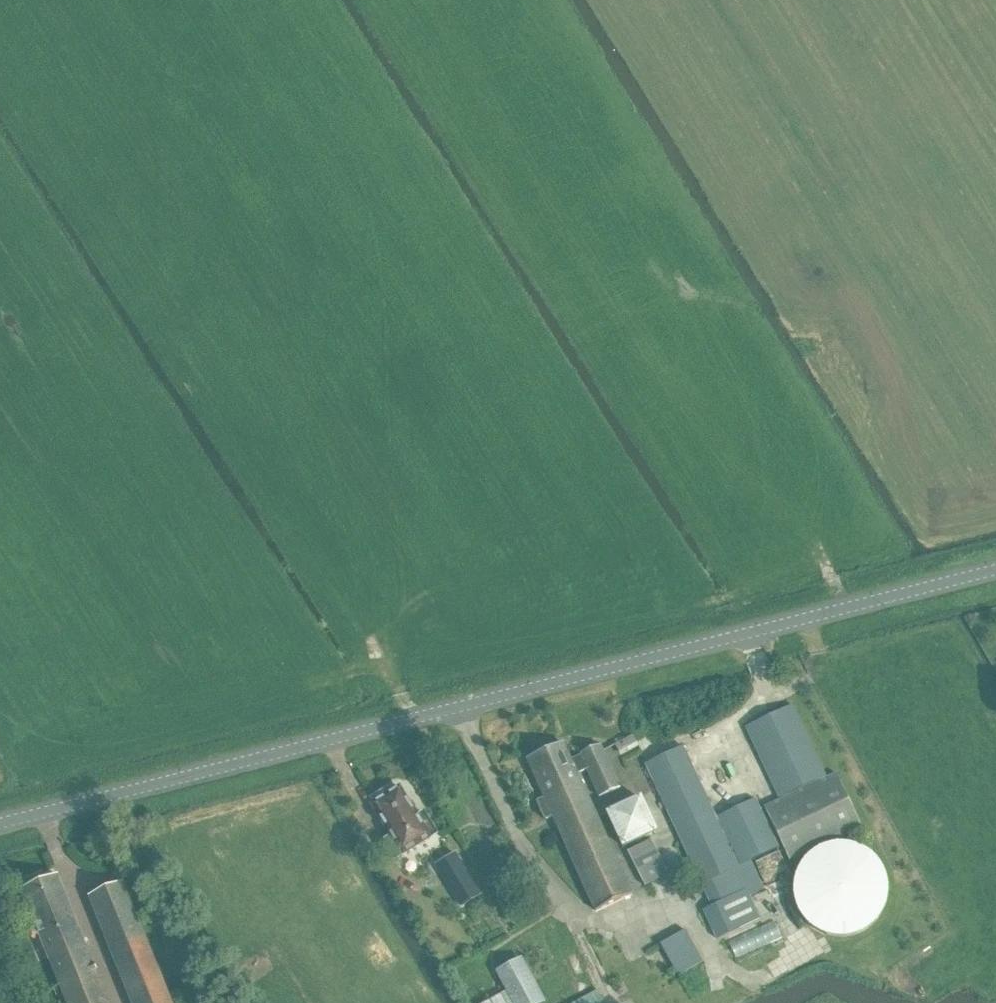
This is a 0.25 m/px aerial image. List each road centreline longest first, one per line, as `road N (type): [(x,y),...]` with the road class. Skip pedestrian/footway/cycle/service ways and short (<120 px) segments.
road 1 (tertiary): [(0,823),(995,569)]

